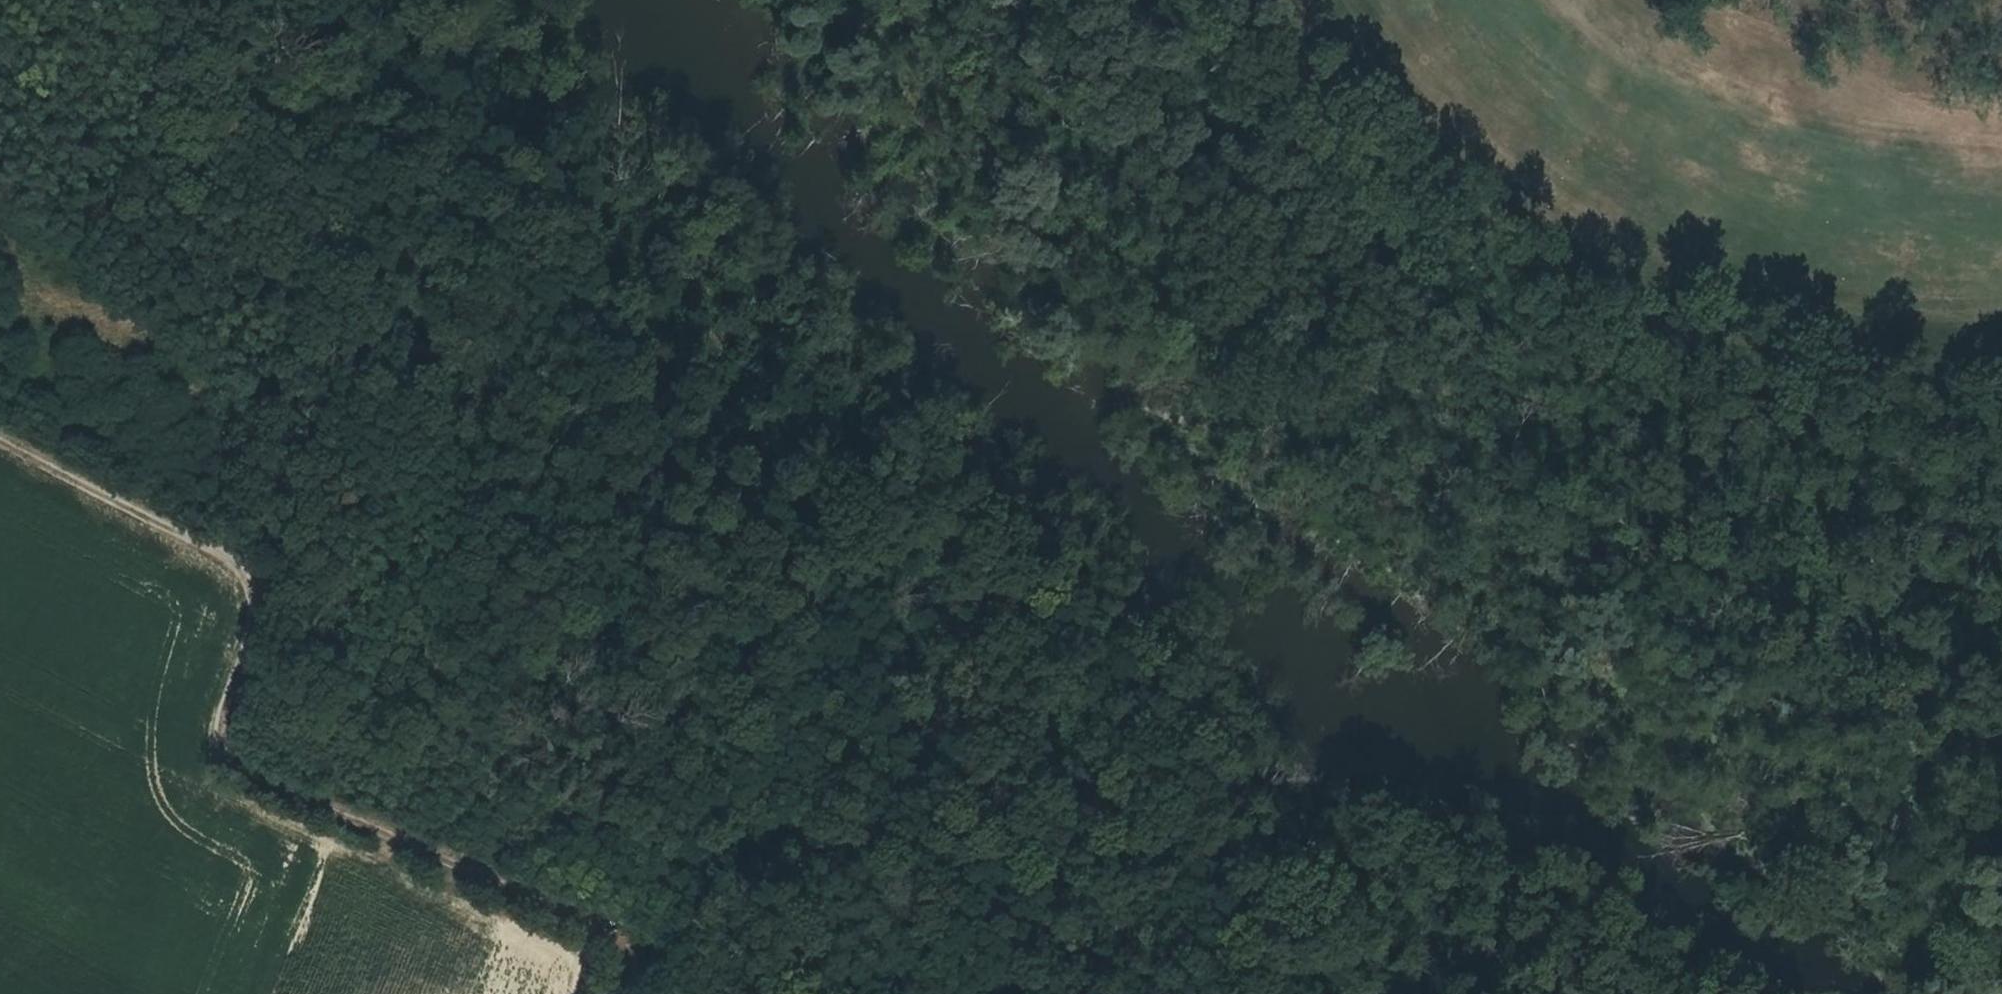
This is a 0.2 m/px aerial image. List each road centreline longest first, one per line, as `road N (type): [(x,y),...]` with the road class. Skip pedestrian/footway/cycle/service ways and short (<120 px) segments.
road 1 (track): [(602,993),(609,942),(226,755),(242,564),(0,440)]

